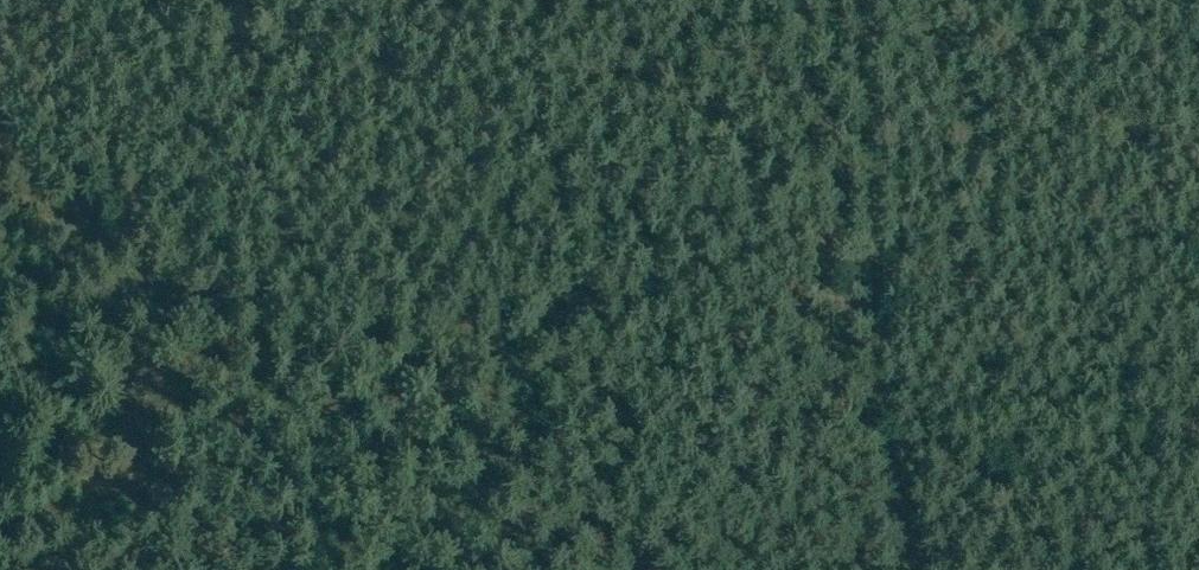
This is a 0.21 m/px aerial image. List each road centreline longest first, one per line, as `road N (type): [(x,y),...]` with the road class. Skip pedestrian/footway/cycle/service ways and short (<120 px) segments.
road 1 (track): [(905,569),(910,526),(873,310),(865,0)]

